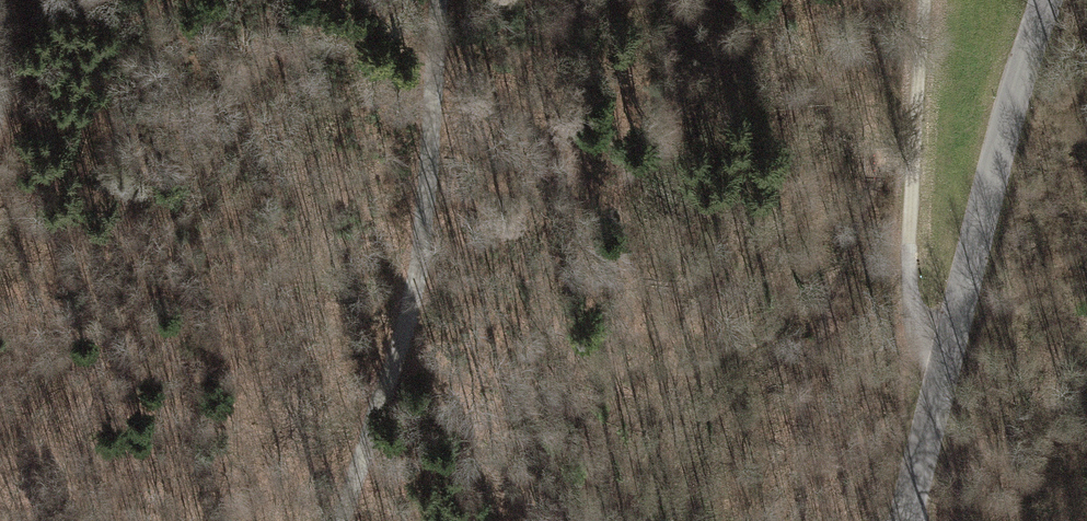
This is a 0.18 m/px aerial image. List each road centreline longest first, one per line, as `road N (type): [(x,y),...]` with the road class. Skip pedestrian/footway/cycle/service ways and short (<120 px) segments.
road 1 (tertiary): [(909,520),(1009,92),(1043,0)]
road 2 (track): [(336,520),(401,314),(439,123),(448,0)]
road 3 (track): [(910,178),(922,0)]
road 4 (track): [(952,320),(920,302),(910,277),(910,178)]

